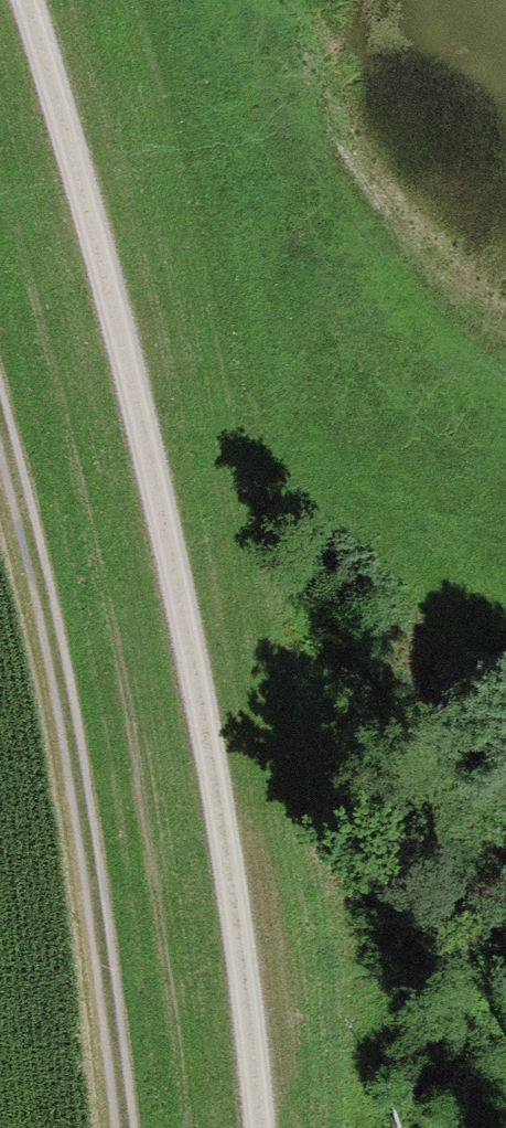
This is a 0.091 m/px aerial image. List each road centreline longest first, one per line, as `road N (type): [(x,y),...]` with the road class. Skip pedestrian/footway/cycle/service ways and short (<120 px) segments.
road 1 (track): [(28,0),(139,409),(188,631),(275,1127)]
road 2 (track): [(125,1127),(99,861),(0,421)]

